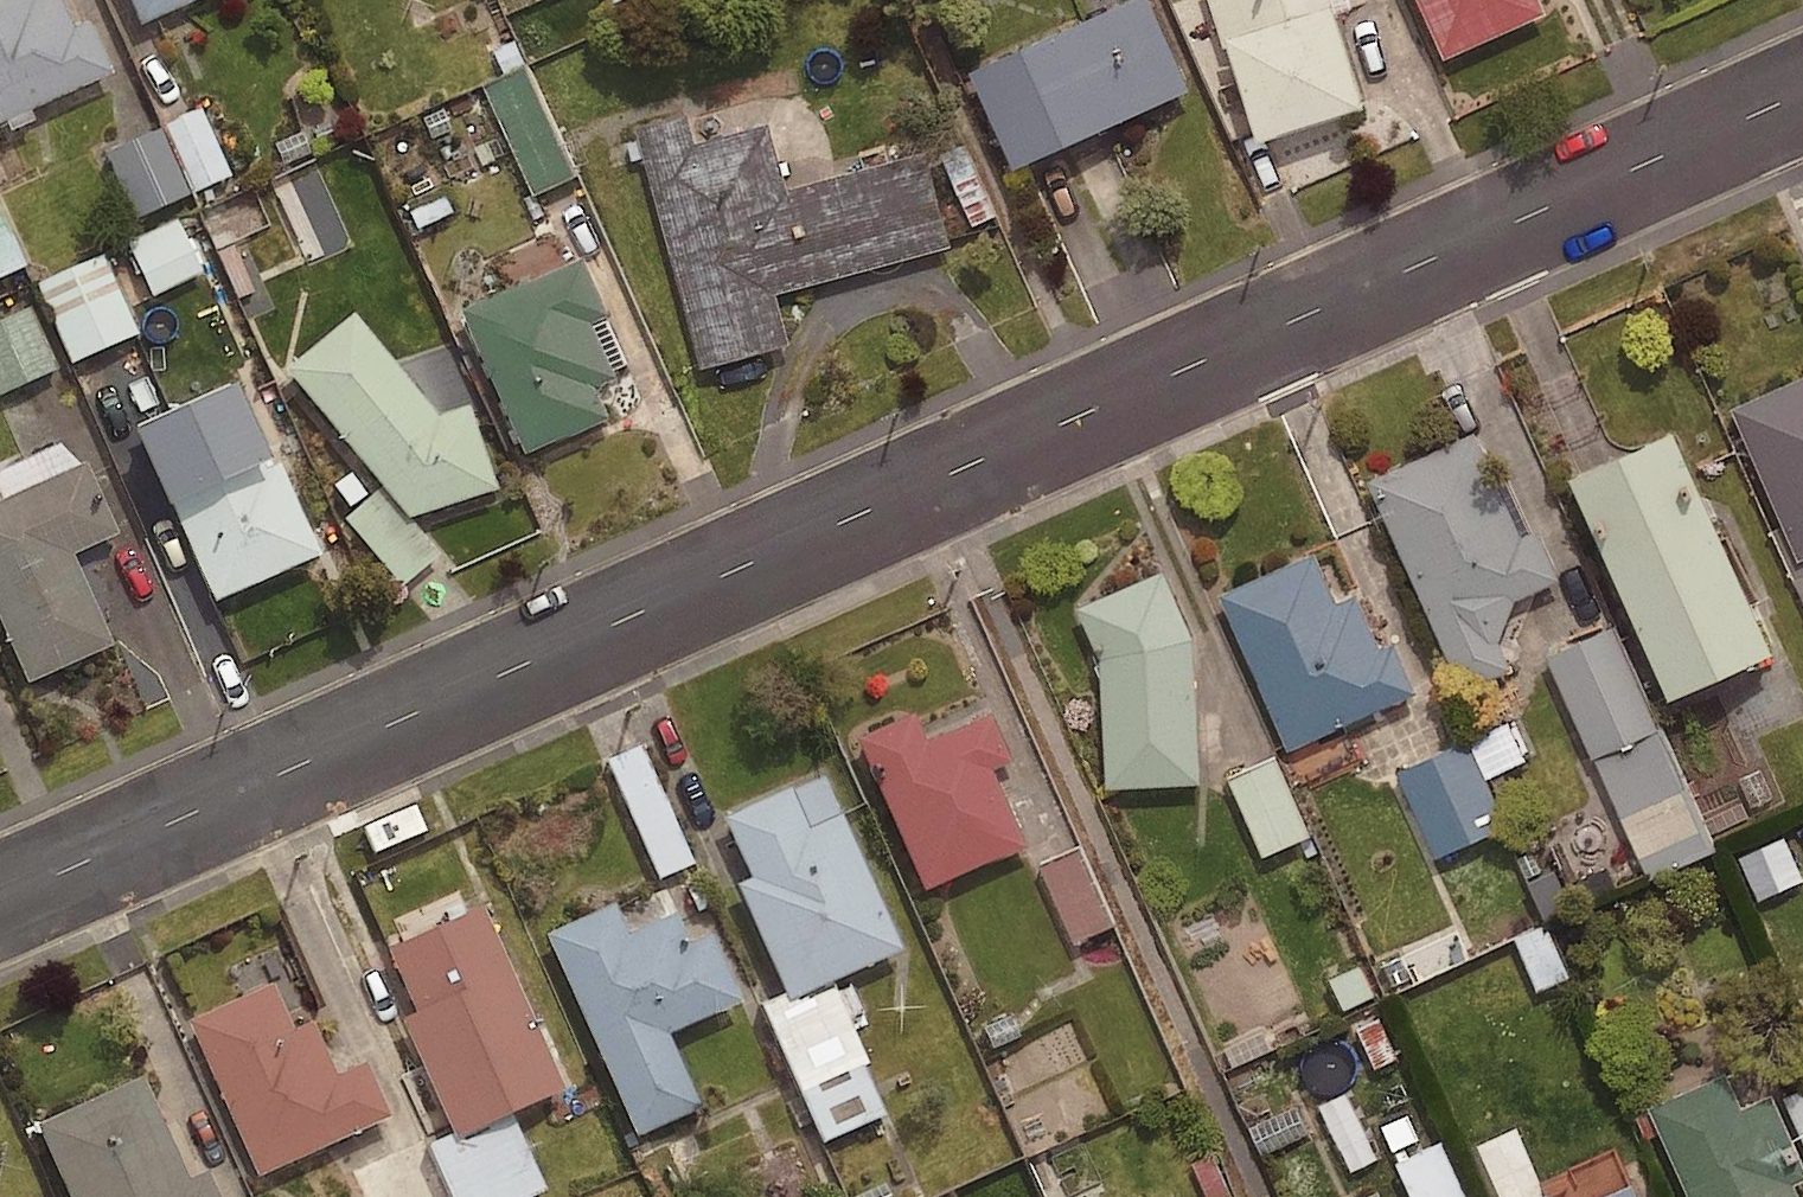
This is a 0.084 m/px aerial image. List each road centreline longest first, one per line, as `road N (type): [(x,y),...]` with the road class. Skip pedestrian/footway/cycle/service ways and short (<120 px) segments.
road 1 (residential): [(0,900),(1802,93)]

